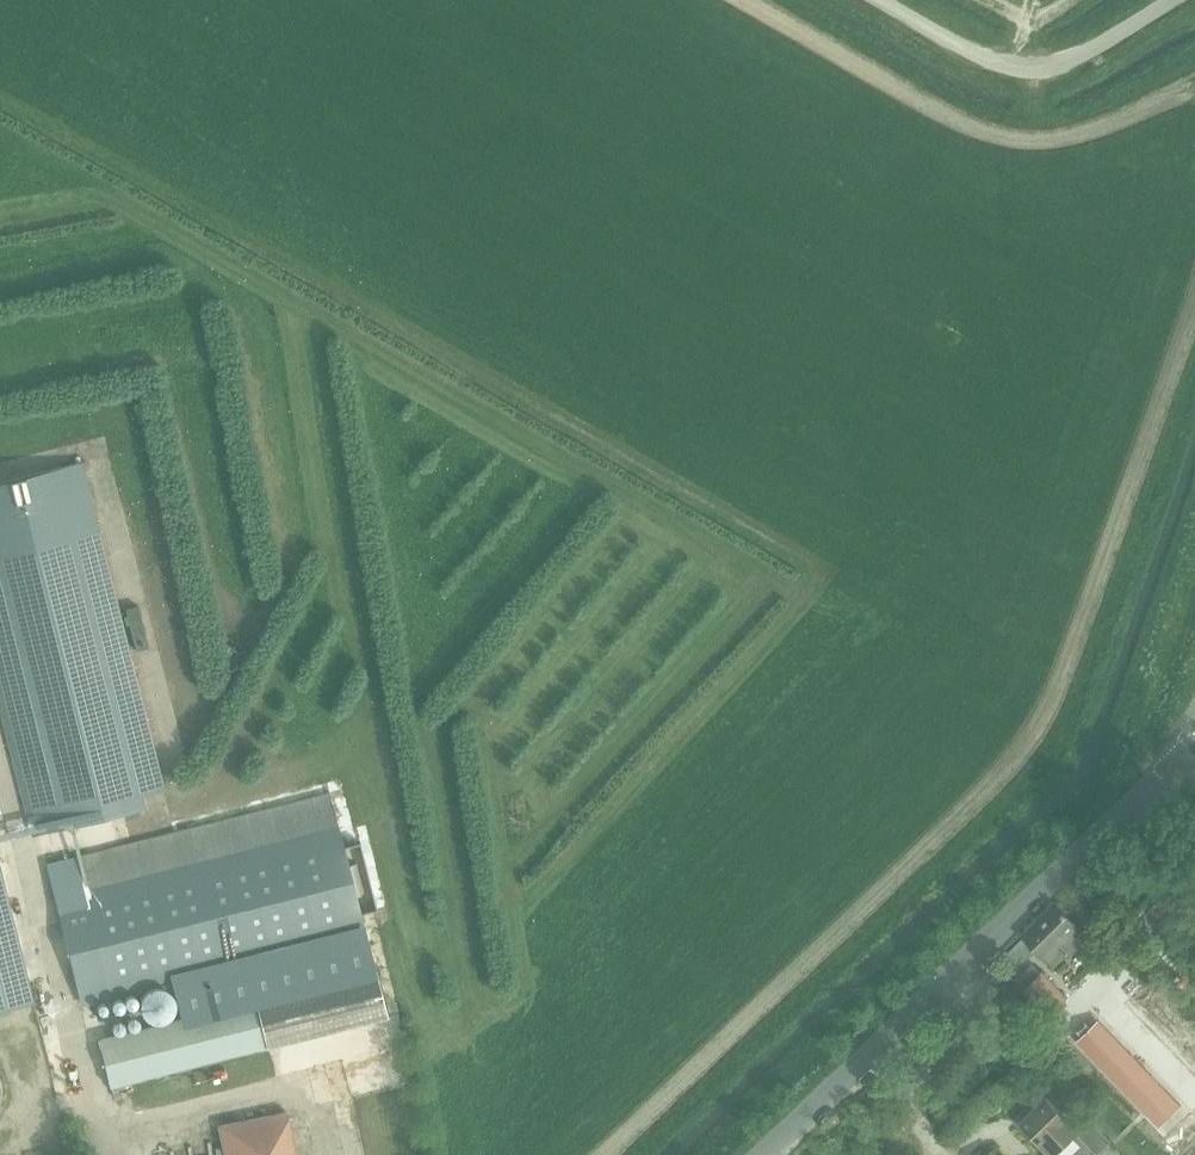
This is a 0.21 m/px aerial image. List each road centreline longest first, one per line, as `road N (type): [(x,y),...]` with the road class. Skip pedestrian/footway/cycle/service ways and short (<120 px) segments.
road 1 (track): [(330,1154),(325,1080),(88,1130),(0,727)]
road 2 (tertiary): [(762,1154),(1194,750)]
road 3 (unclassified): [(1176,0),(1093,58),(1041,72),(978,56),(881,0)]

